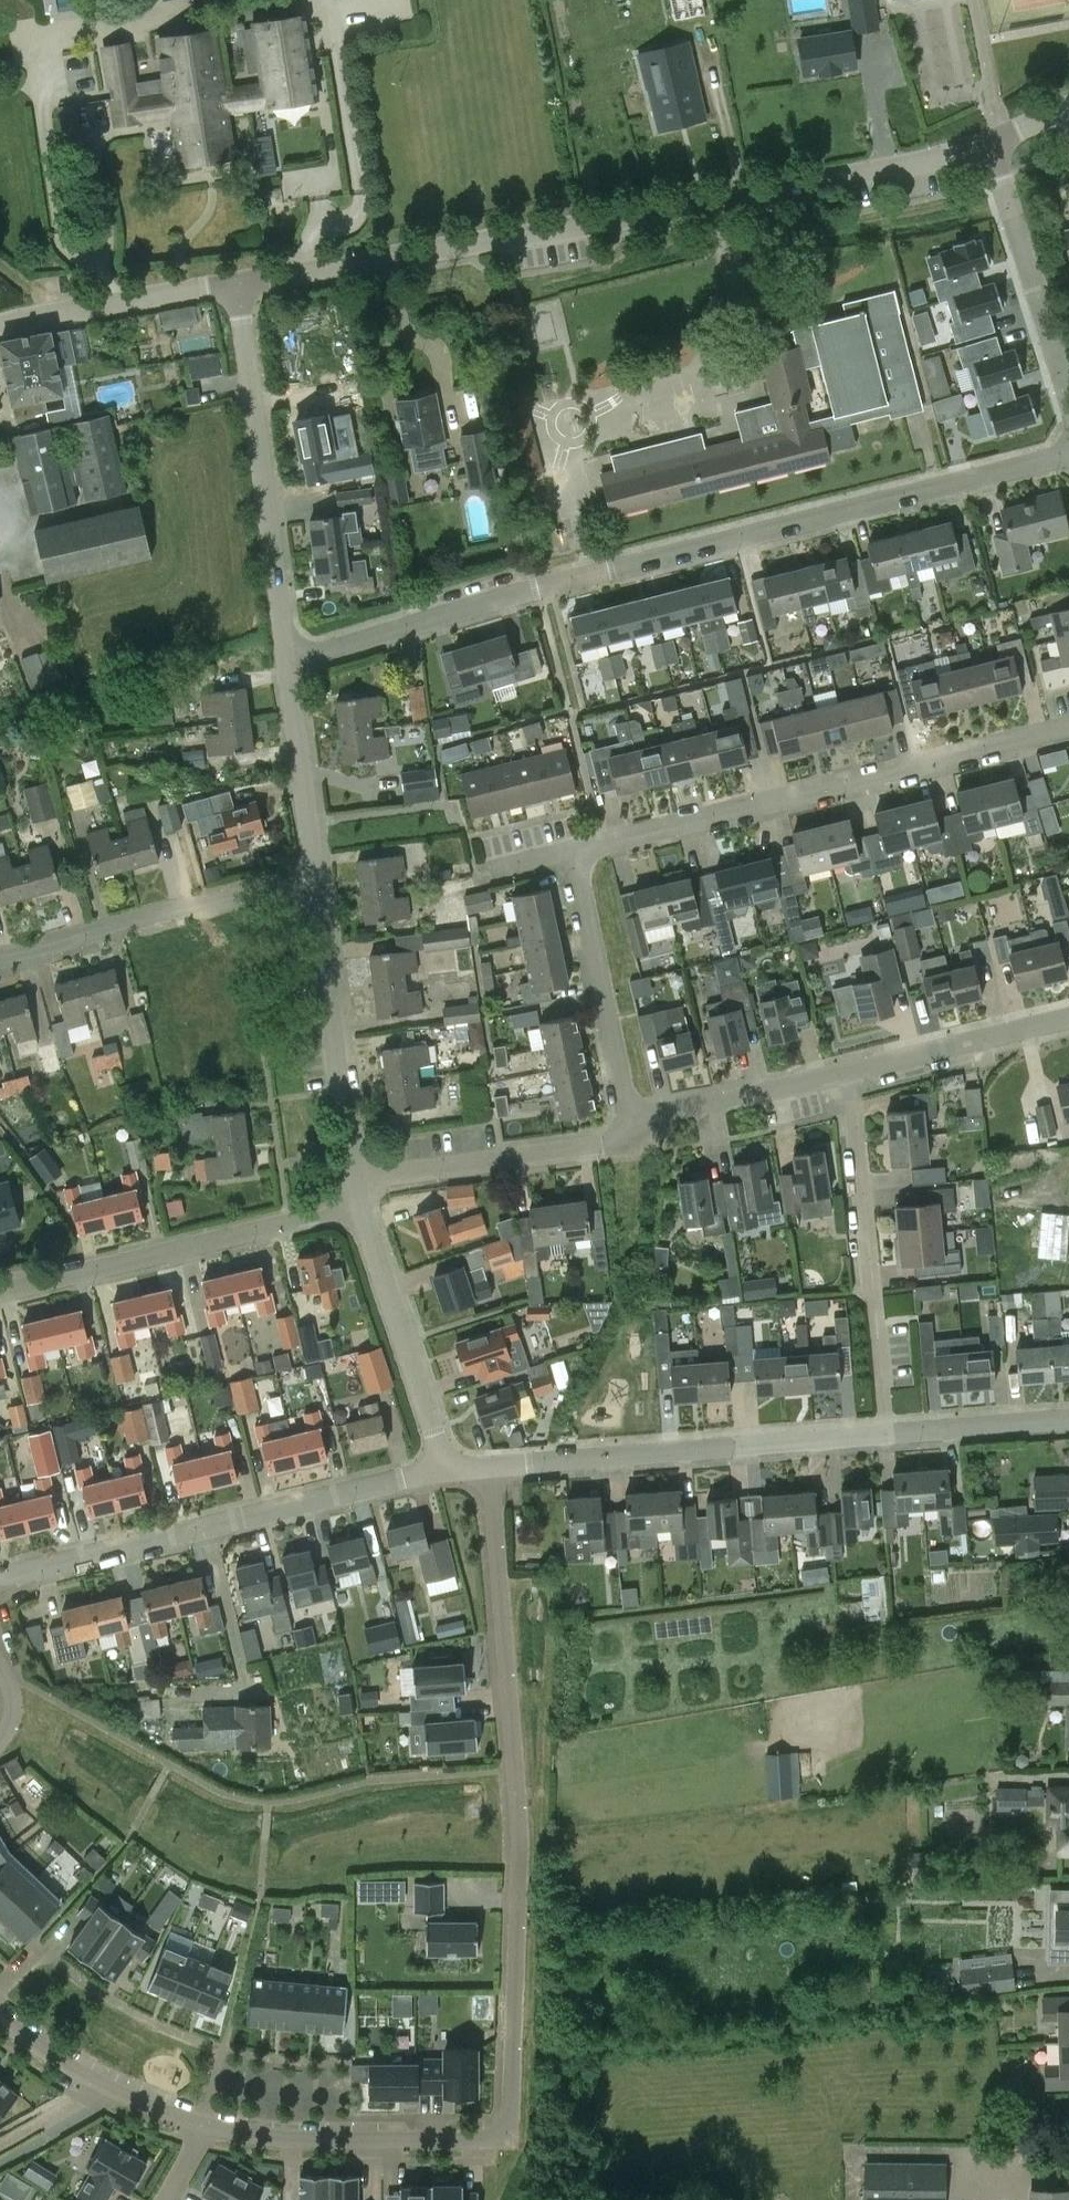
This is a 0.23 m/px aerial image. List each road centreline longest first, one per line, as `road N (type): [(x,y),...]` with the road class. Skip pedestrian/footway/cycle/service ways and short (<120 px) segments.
road 1 (residential): [(203,2122),(305,2136),(506,2127),(515,1827),(509,1679),(485,1467)]
road 2 (residential): [(287,655),(1068,453)]
road 3 (tertiary): [(235,281),(482,245),(999,149)]
road 4 (residential): [(580,844),(1068,729)]
road 5 (residential): [(0,1572),(448,1471)]
road 6 (residential): [(485,1467),(885,1433)]
road 7 (residential): [(287,655),(235,281)]
road 8 (residential): [(364,1206),(0,1297)]
road 9 (residential): [(885,1433),(851,1073)]
road 10 (residential): [(0,961),(316,876)]
road 11 (residential): [(355,1176),(316,876)]
road 12 (residential): [(355,1176),(610,1144),(631,1130),(634,1115)]
road 13 (residential): [(448,1471),(364,1206)]
road 14 (residential): [(634,1115),(580,844)]
road 15 (residential): [(1068,392),(999,149)]
road 16 (tertiary): [(0,327),(235,281)]
road 17 (residential): [(0,2018),(70,2073),(203,2122)]
road 18 (residential): [(851,1073),(1068,1018)]
road 19 (residential): [(316,876),(287,655)]
road 20 (residential): [(634,1115),(851,1073)]
road 21 (residential): [(885,1433),(1068,1420)]

